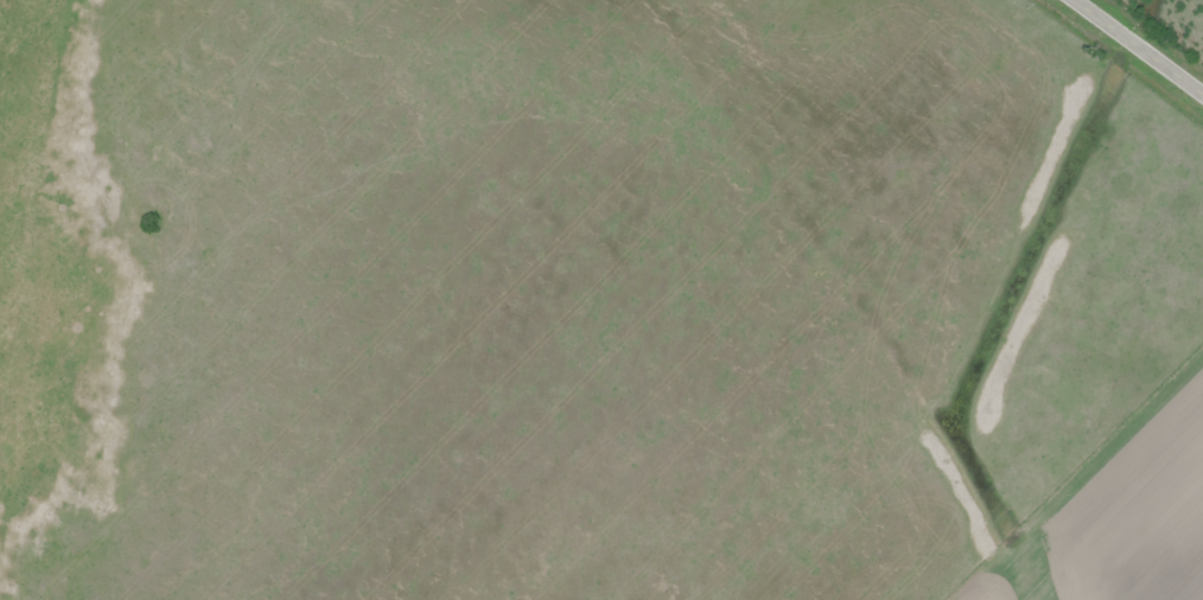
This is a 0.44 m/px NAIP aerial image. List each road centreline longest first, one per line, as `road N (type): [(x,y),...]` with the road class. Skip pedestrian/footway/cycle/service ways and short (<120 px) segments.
road 1 (secondary): [(1202,95),(1073,0)]

